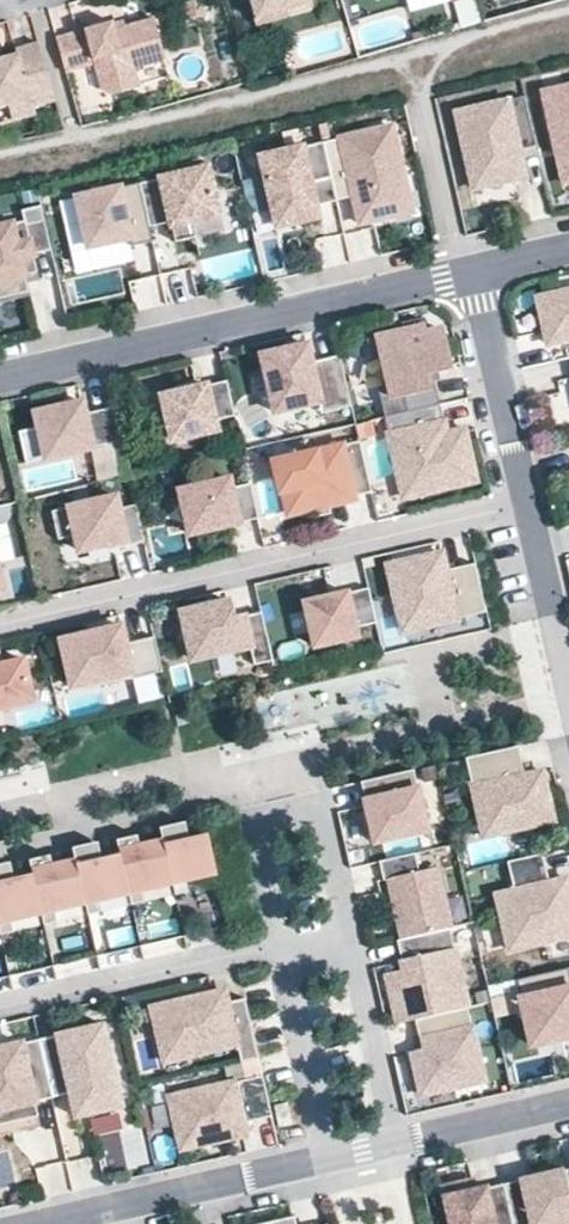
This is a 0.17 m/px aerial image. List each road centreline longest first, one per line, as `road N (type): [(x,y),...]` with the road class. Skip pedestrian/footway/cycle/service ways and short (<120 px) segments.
road 1 (residential): [(0,625),(531,512)]
road 2 (residential): [(51,1223),(568,1109)]
road 3 (residential): [(0,381),(476,270)]
road 4 (residential): [(0,1007),(346,927)]
road 5 (residential): [(476,270),(531,512)]
road 6 (residential): [(531,512),(568,683)]

